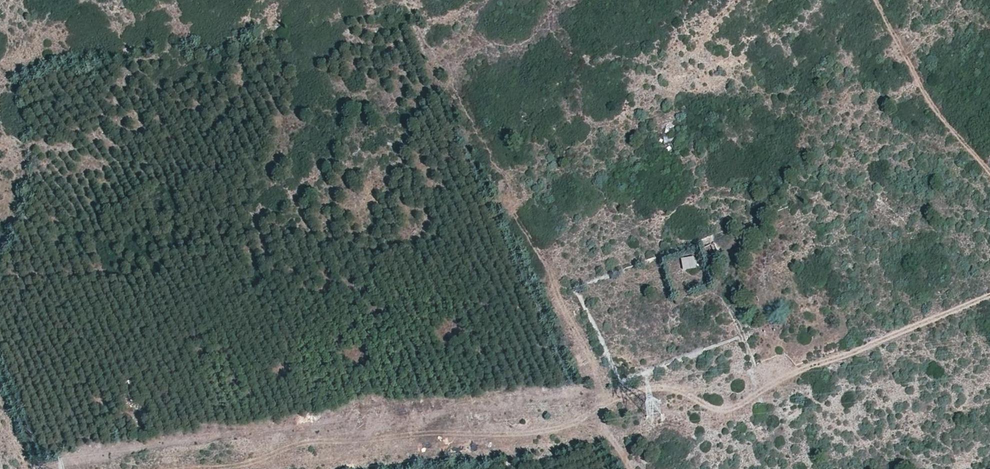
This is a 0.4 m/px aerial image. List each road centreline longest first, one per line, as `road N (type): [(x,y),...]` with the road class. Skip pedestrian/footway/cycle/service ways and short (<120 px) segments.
road 1 (track): [(989,295),(868,340),(731,406),(677,385),(607,397)]

